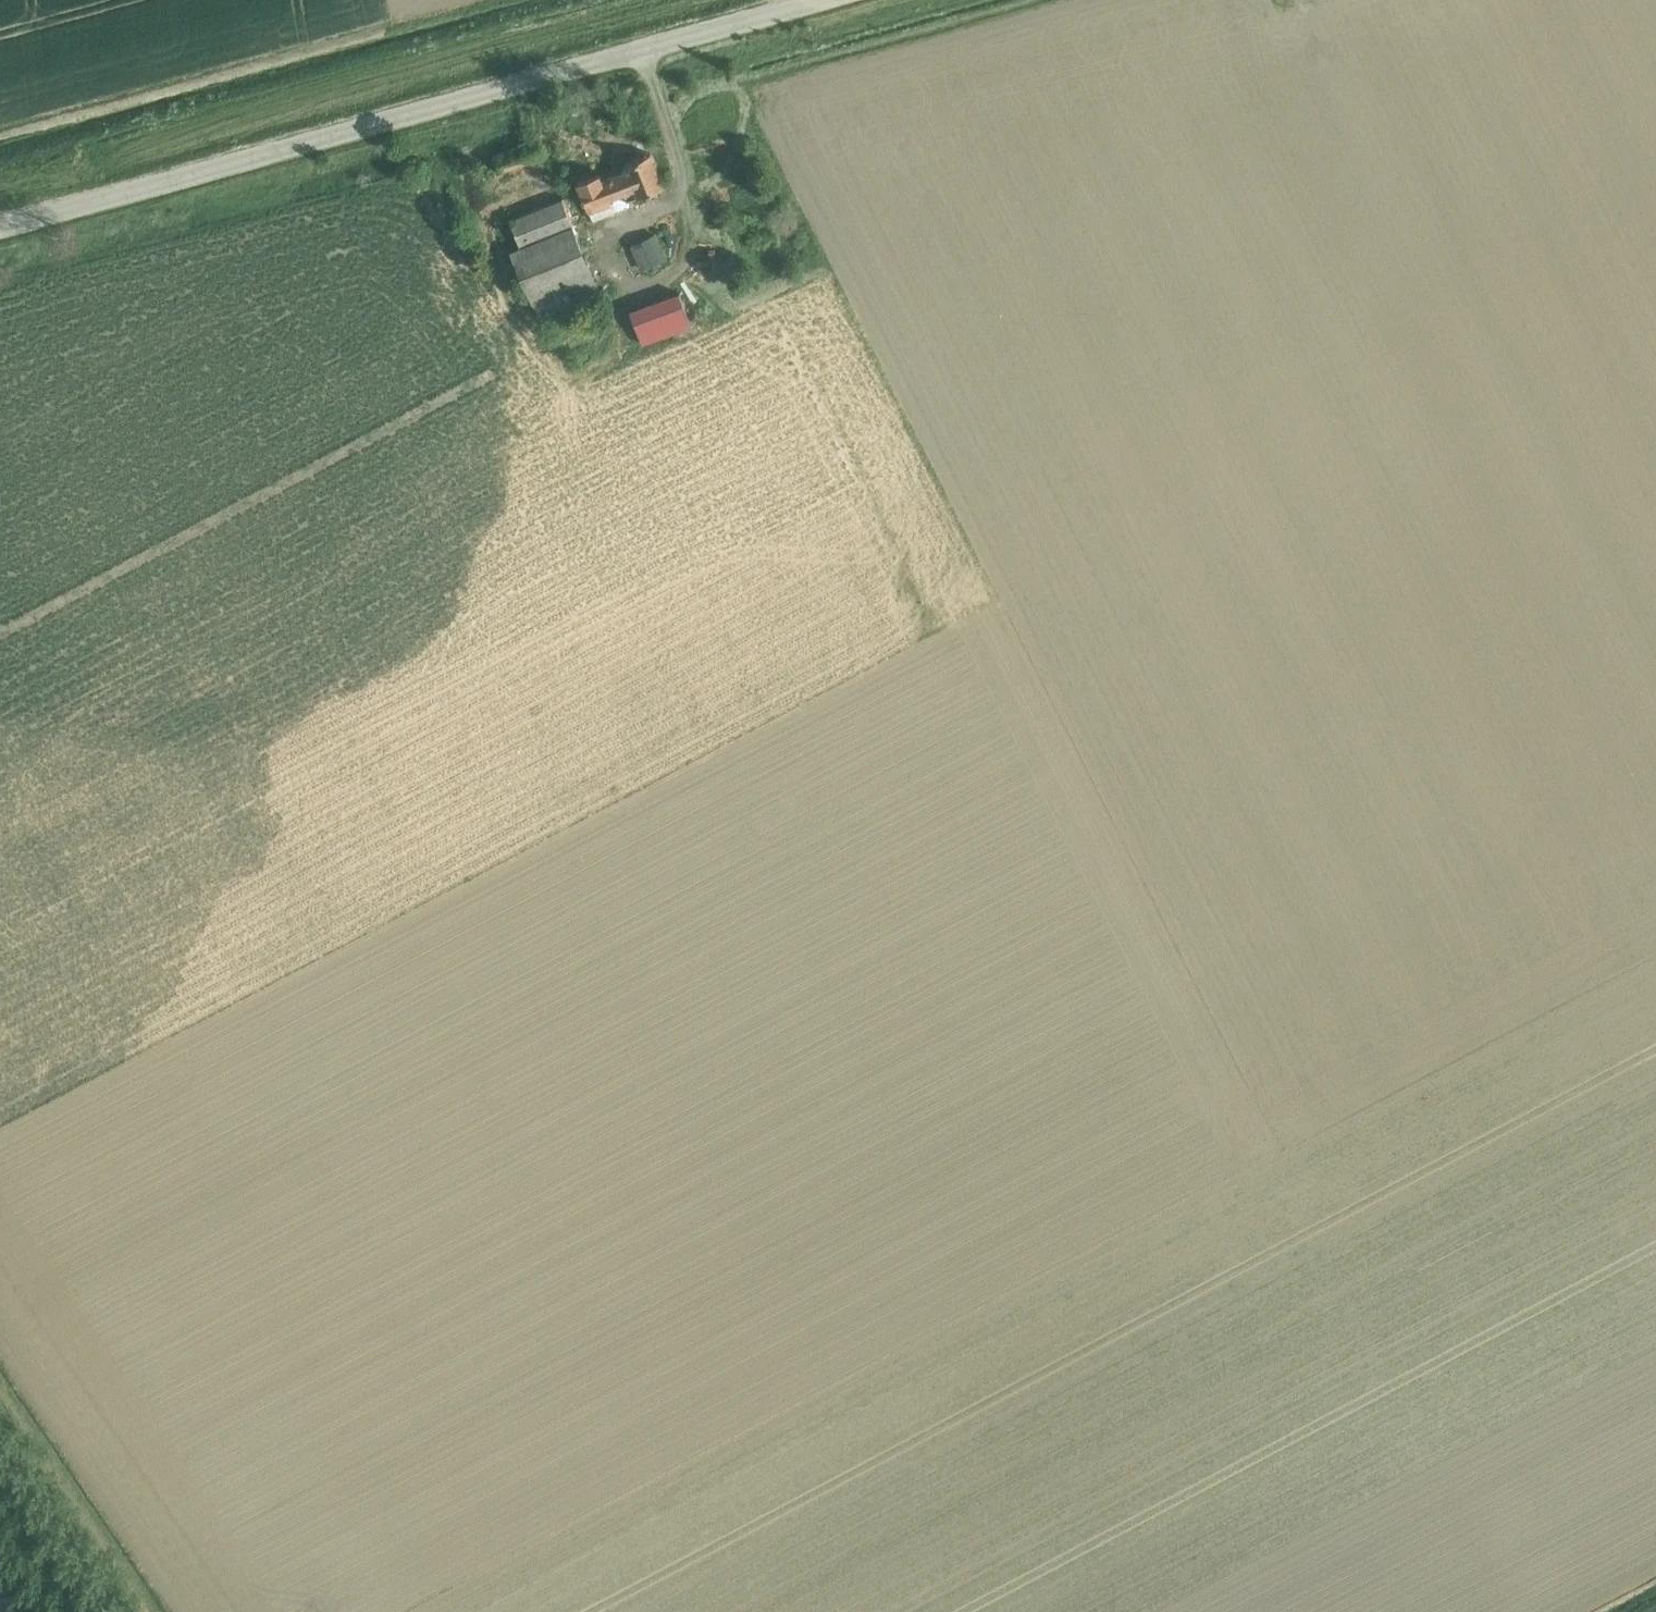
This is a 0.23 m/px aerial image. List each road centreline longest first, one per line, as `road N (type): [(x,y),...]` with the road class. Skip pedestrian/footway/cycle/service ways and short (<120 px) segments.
road 1 (tertiary): [(0,220),(804,0)]
road 2 (unclassified): [(113,1611),(0,1446)]

